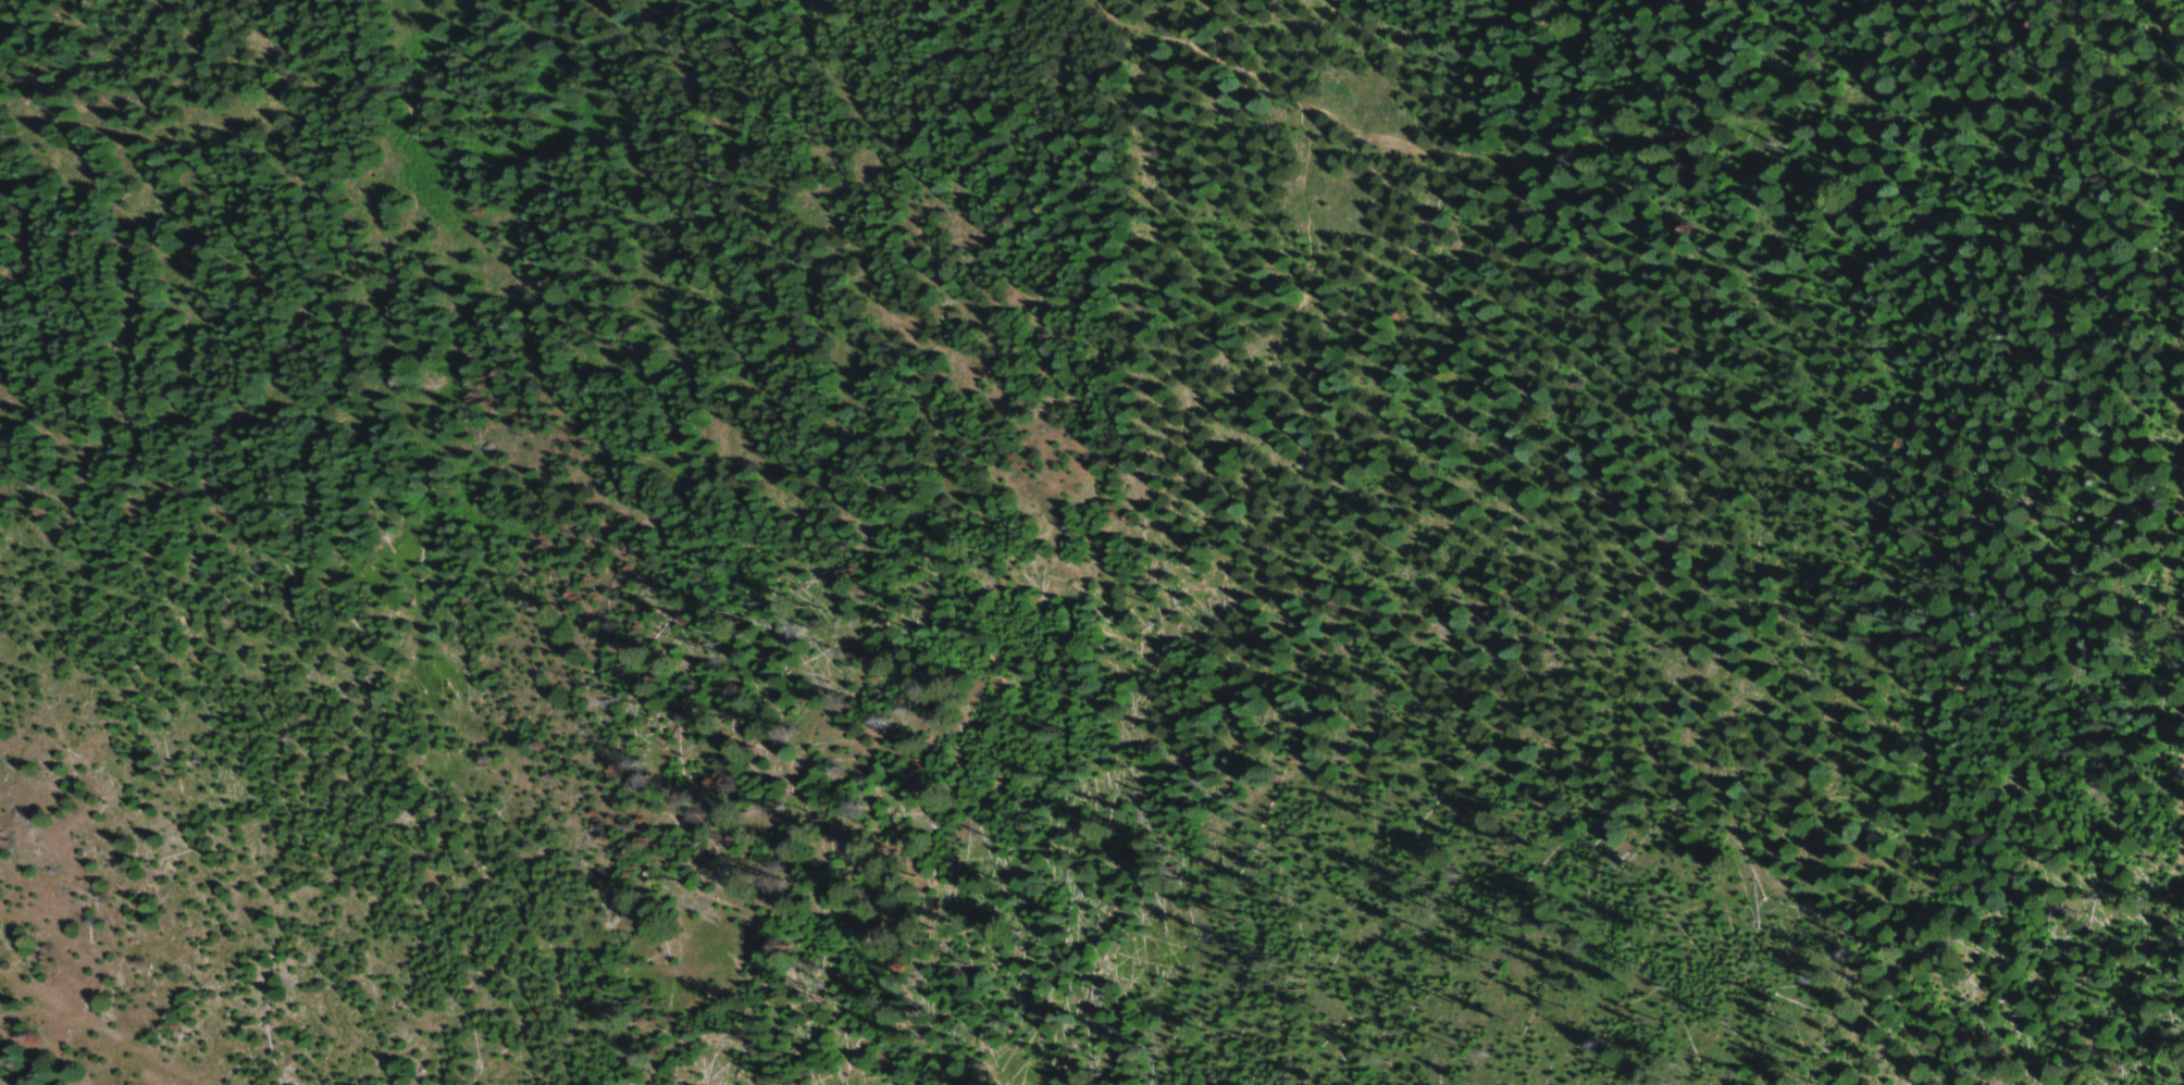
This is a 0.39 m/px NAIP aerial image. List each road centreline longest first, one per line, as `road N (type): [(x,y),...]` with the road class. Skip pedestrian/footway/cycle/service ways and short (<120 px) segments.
road 1 (track): [(2052,1084),(2121,908),(2160,659),(2140,573),(2167,192),(2183,153)]

